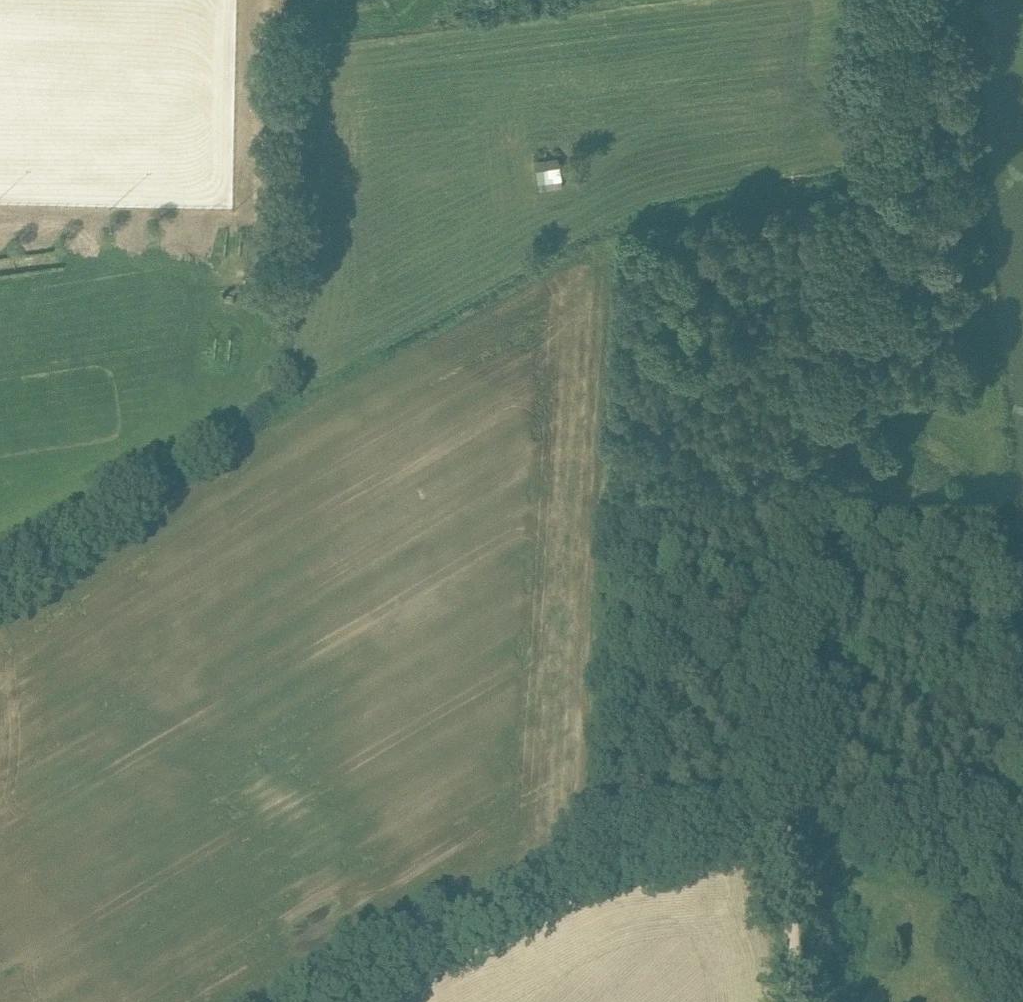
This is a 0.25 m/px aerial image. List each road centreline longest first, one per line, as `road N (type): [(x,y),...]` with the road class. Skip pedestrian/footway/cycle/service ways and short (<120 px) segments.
road 1 (unclassified): [(787,835),(800,675),(889,0)]
road 2 (unclassified): [(329,1001),(530,881),(649,845),(787,835)]
road 3 (unclassified): [(789,1001),(787,835)]

